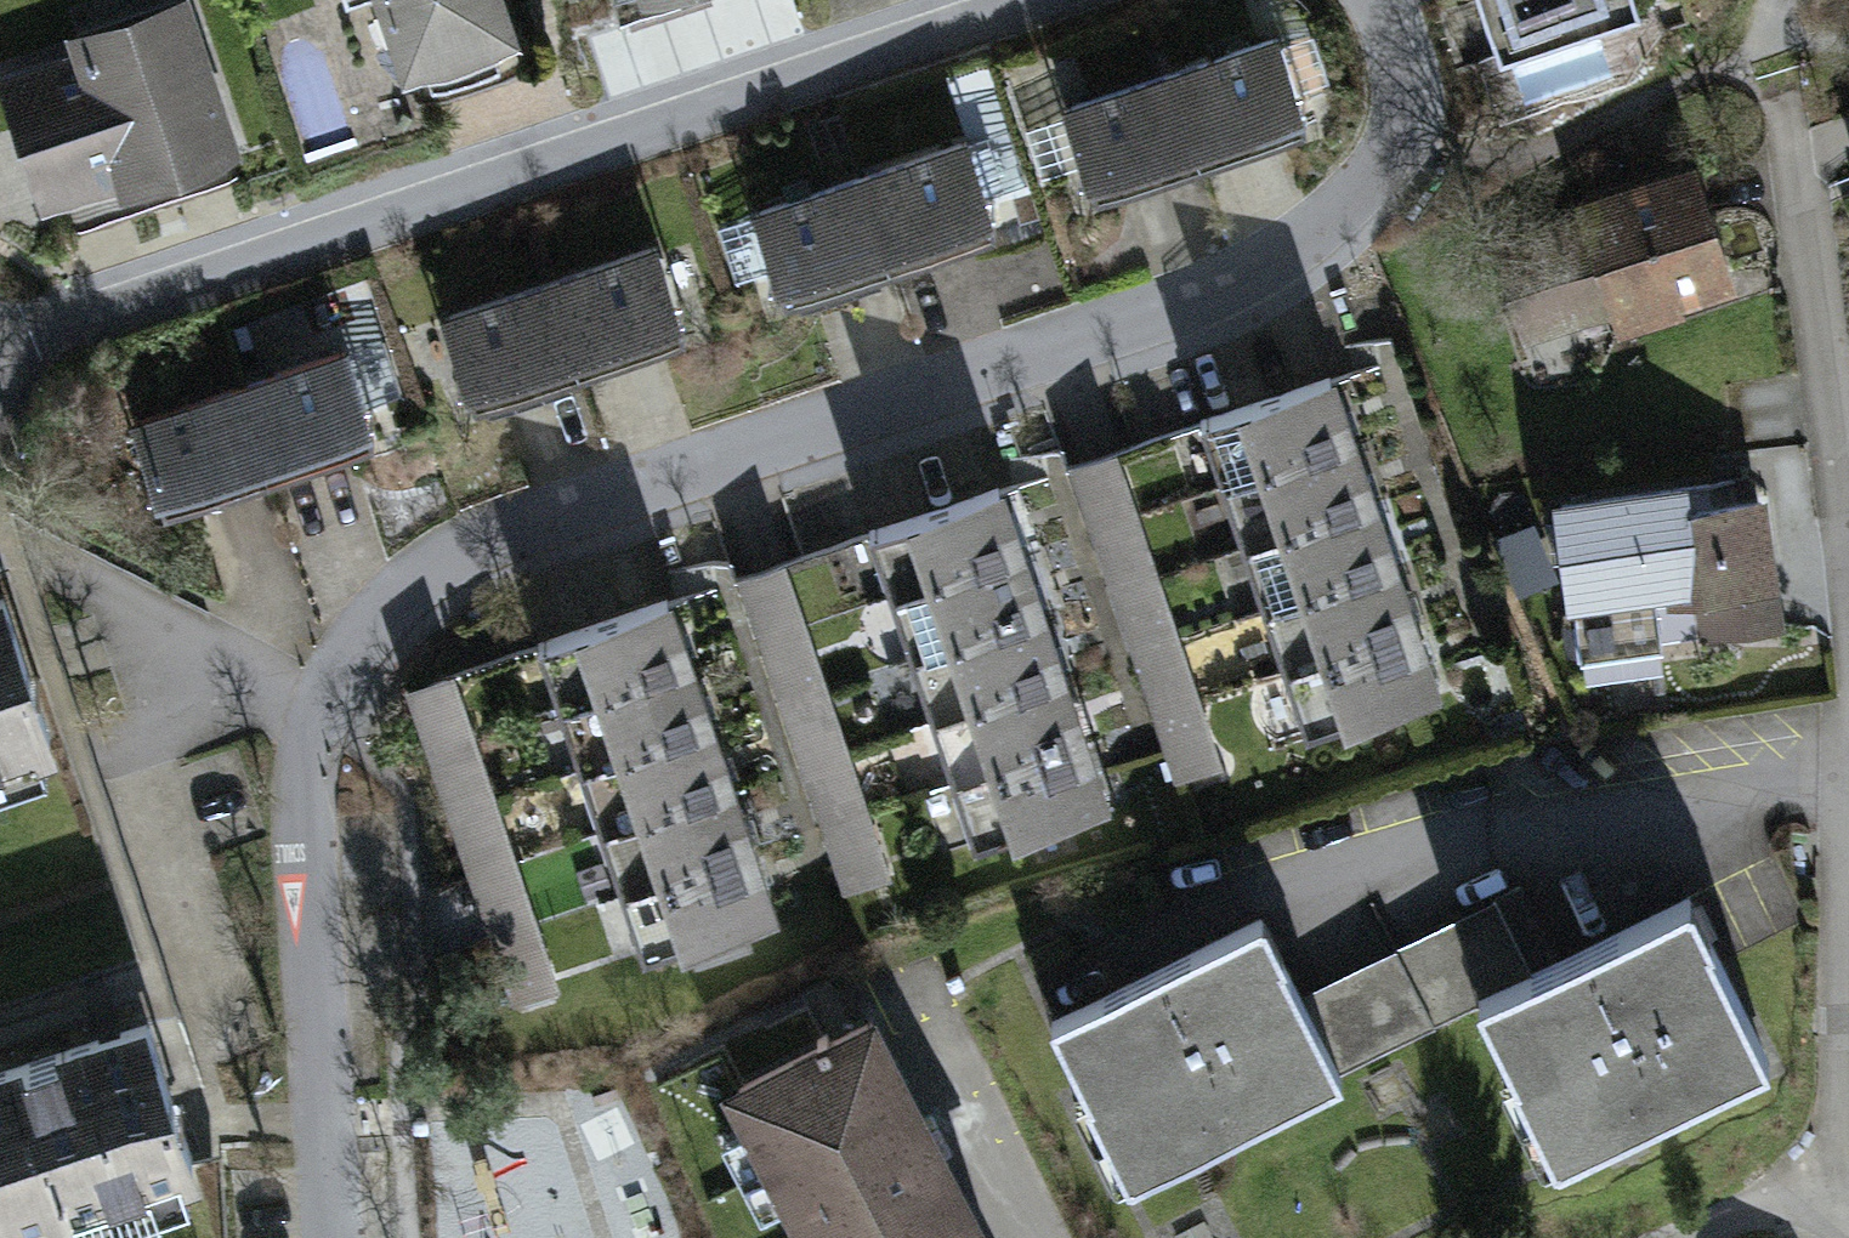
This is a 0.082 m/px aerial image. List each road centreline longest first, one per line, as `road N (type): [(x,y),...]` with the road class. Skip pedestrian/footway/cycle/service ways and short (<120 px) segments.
road 1 (residential): [(331,1237),(311,801),(334,686),(436,562),(1214,288),(1396,147),(1404,68),(1382,0)]
road 2 (residential): [(946,0),(0,331)]
road 3 (residential): [(1848,1174),(1678,1237)]

